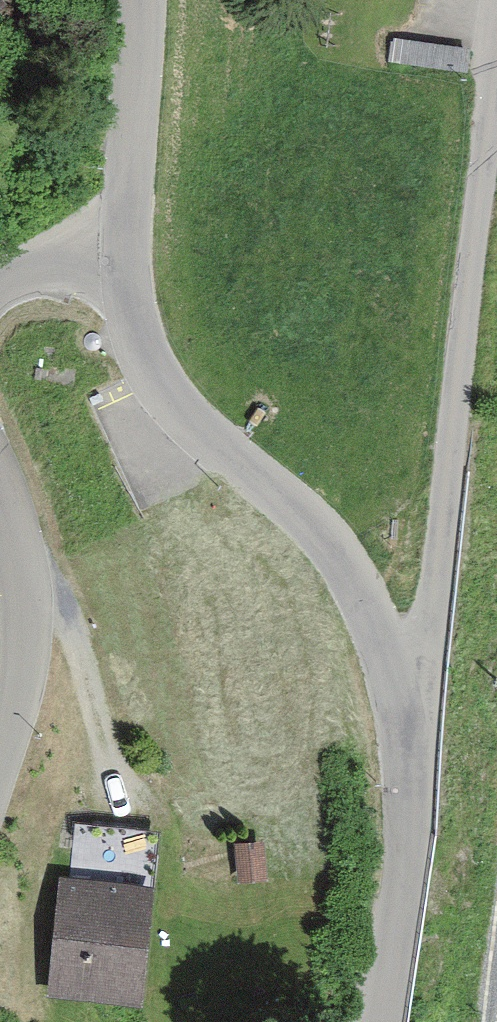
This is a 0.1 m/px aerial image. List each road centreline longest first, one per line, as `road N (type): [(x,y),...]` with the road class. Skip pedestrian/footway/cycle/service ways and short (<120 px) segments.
road 1 (residential): [(403,716),(427,631),(496,74)]
road 2 (residential): [(403,716),(380,638),(346,564),(181,411),(132,338),(117,252)]
road 3 (residential): [(381,1021),(409,816),(403,716)]
road 4 (residential): [(117,252),(133,0)]
road 5 (residential): [(0,745),(24,663),(0,514)]
road 6 (residential): [(0,286),(117,252)]

